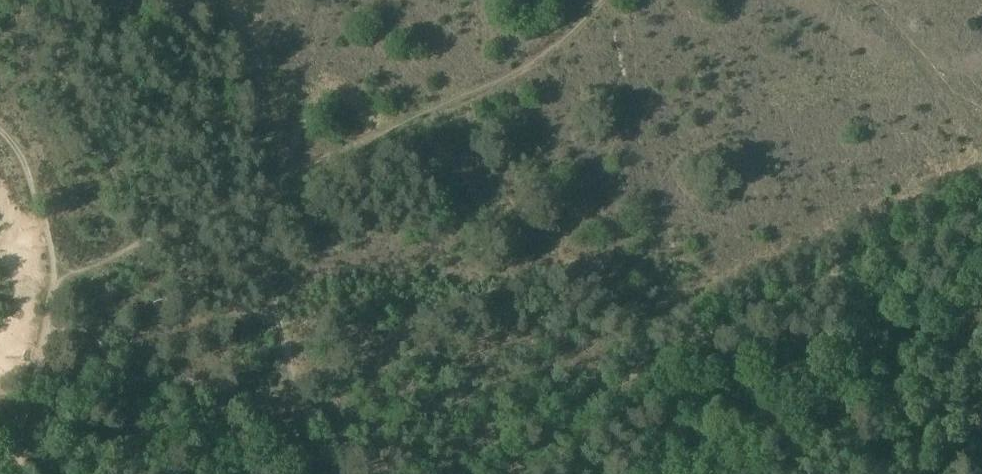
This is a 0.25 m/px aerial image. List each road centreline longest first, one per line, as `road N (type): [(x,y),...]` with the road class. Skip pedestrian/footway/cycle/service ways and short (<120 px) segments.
road 1 (track): [(981,201),(674,347),(605,387),(506,473)]
road 2 (track): [(605,0),(561,46),(507,84),(274,180)]
road 3 (track): [(345,473),(317,425),(276,310),(261,228),(274,180)]
road 4 (track): [(54,279),(274,180)]
road 5 (track): [(981,146),(913,39),(872,0)]
road 6 (track): [(274,180),(249,0)]

